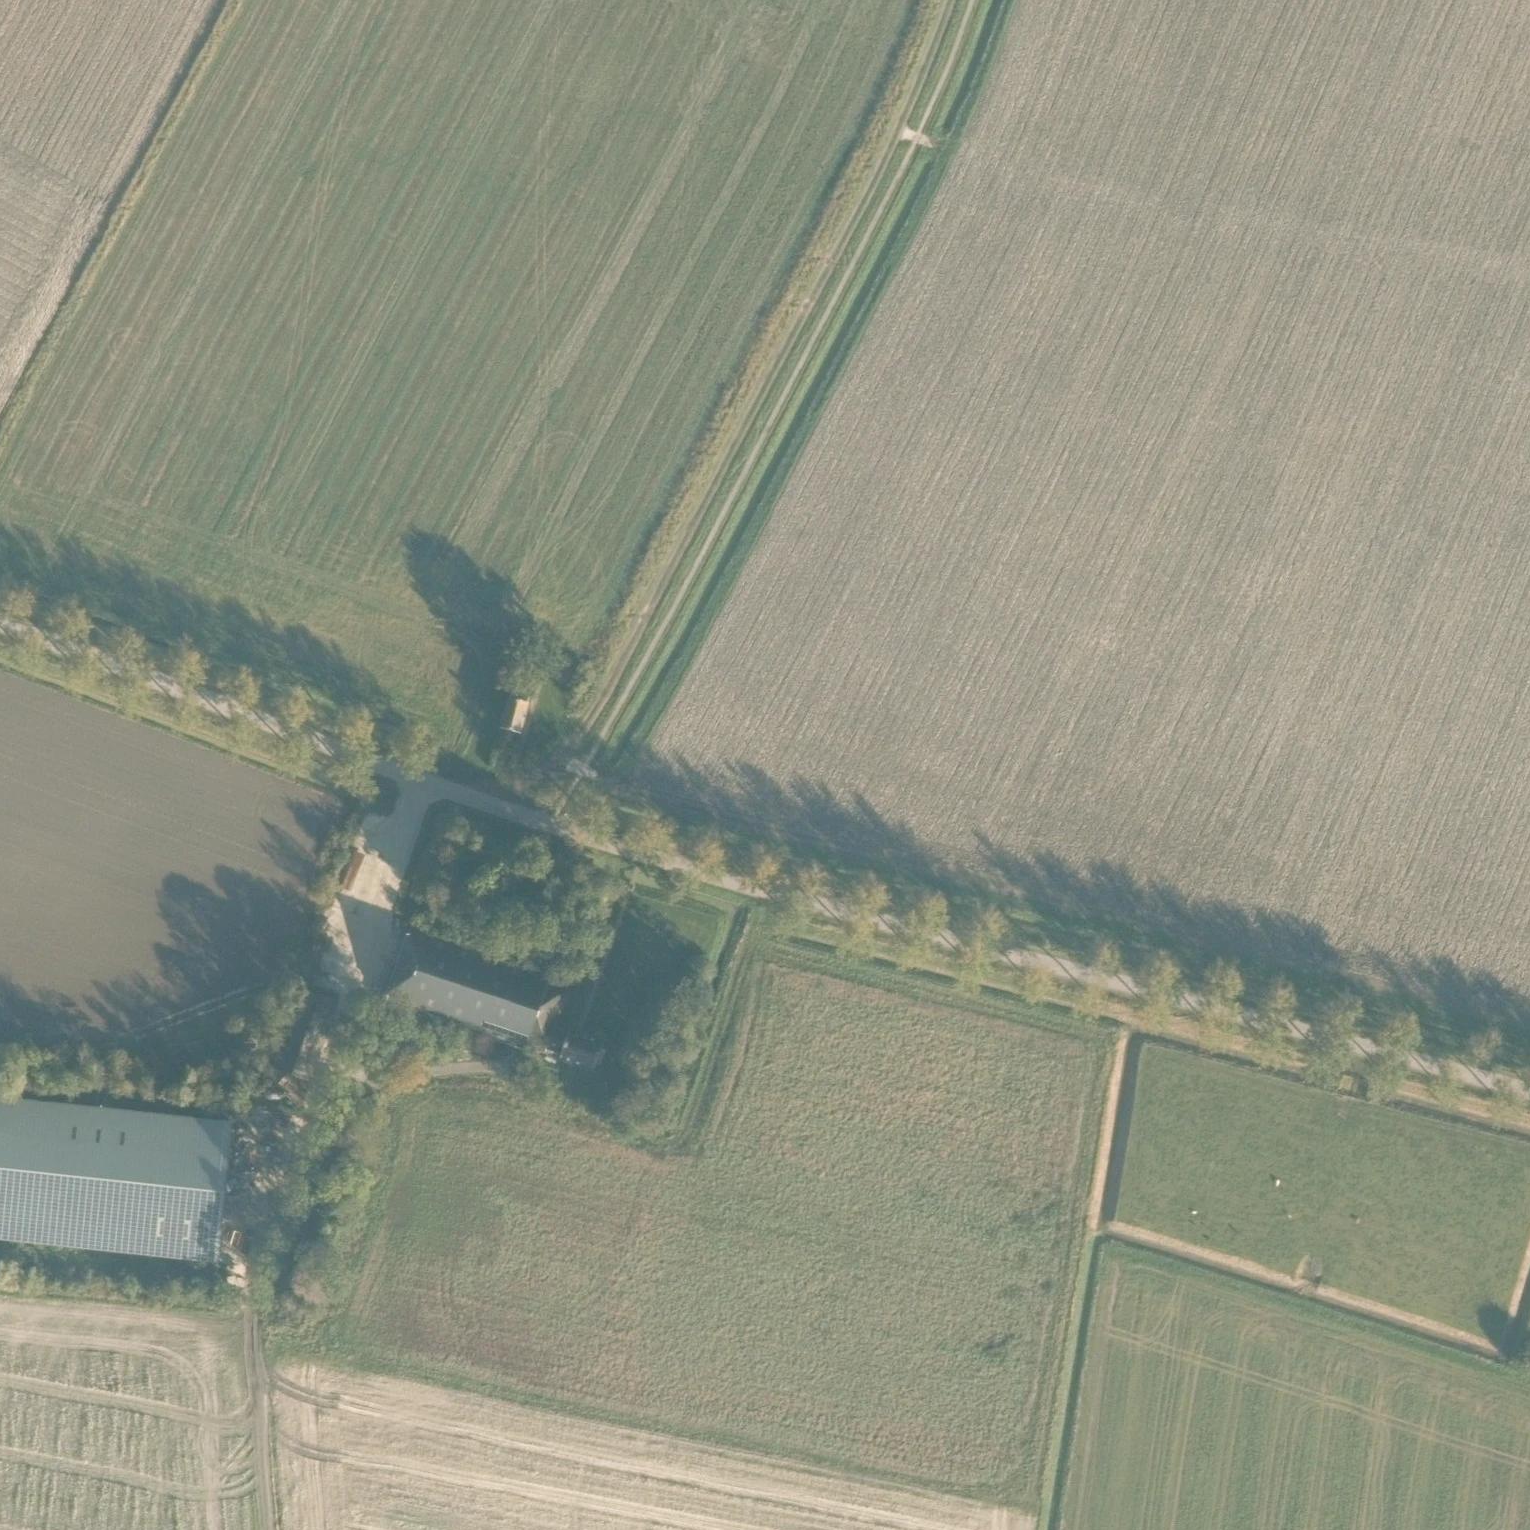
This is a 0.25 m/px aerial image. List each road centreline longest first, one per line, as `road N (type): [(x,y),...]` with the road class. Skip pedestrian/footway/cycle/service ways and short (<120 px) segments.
road 1 (tertiary): [(1529,1090),(802,901),(411,778),(0,621)]
road 2 (track): [(479,800),(541,776),(577,740),(613,679),(901,124),(947,0)]

